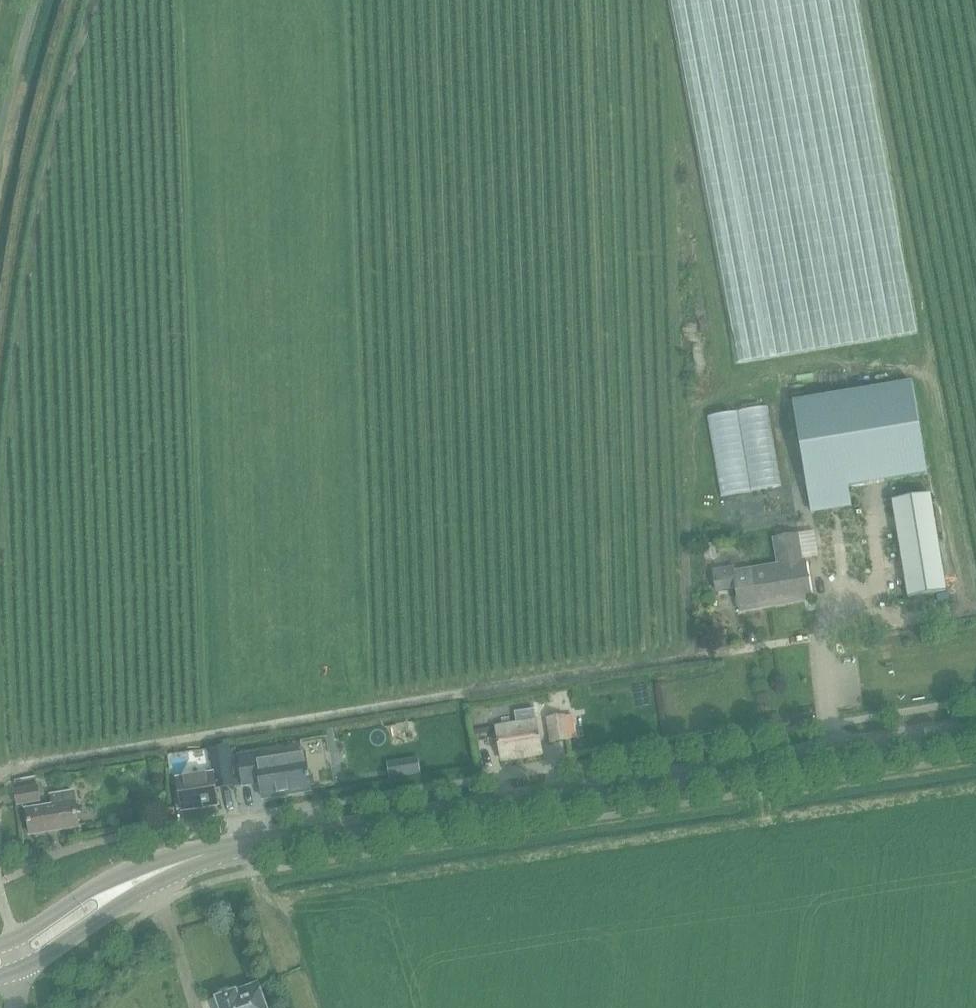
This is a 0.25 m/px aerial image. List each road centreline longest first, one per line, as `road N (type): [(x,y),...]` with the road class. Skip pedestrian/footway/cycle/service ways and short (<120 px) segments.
road 1 (secondary): [(237,848),(975,729)]
road 2 (secondary): [(16,972),(154,881)]
road 3 (secondary): [(149,866),(94,886),(14,939)]

